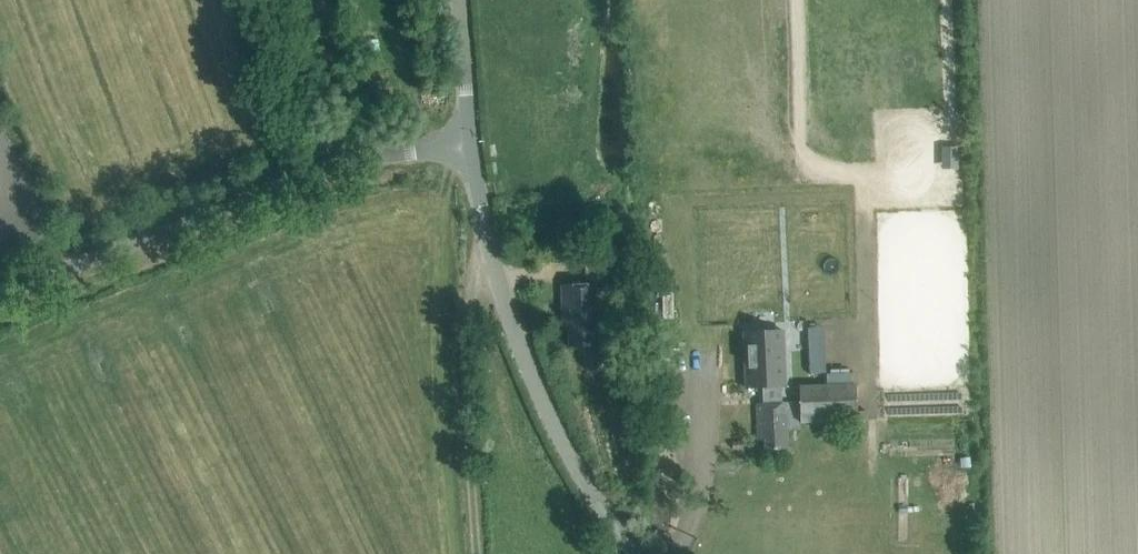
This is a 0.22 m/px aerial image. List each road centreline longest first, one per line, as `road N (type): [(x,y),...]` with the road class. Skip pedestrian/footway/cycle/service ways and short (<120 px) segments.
road 1 (tertiary): [(0,294),(354,158),(468,134)]
road 2 (tertiary): [(642,553),(550,414),(484,231),(468,134)]
road 3 (tertiary): [(468,134),(458,0)]

